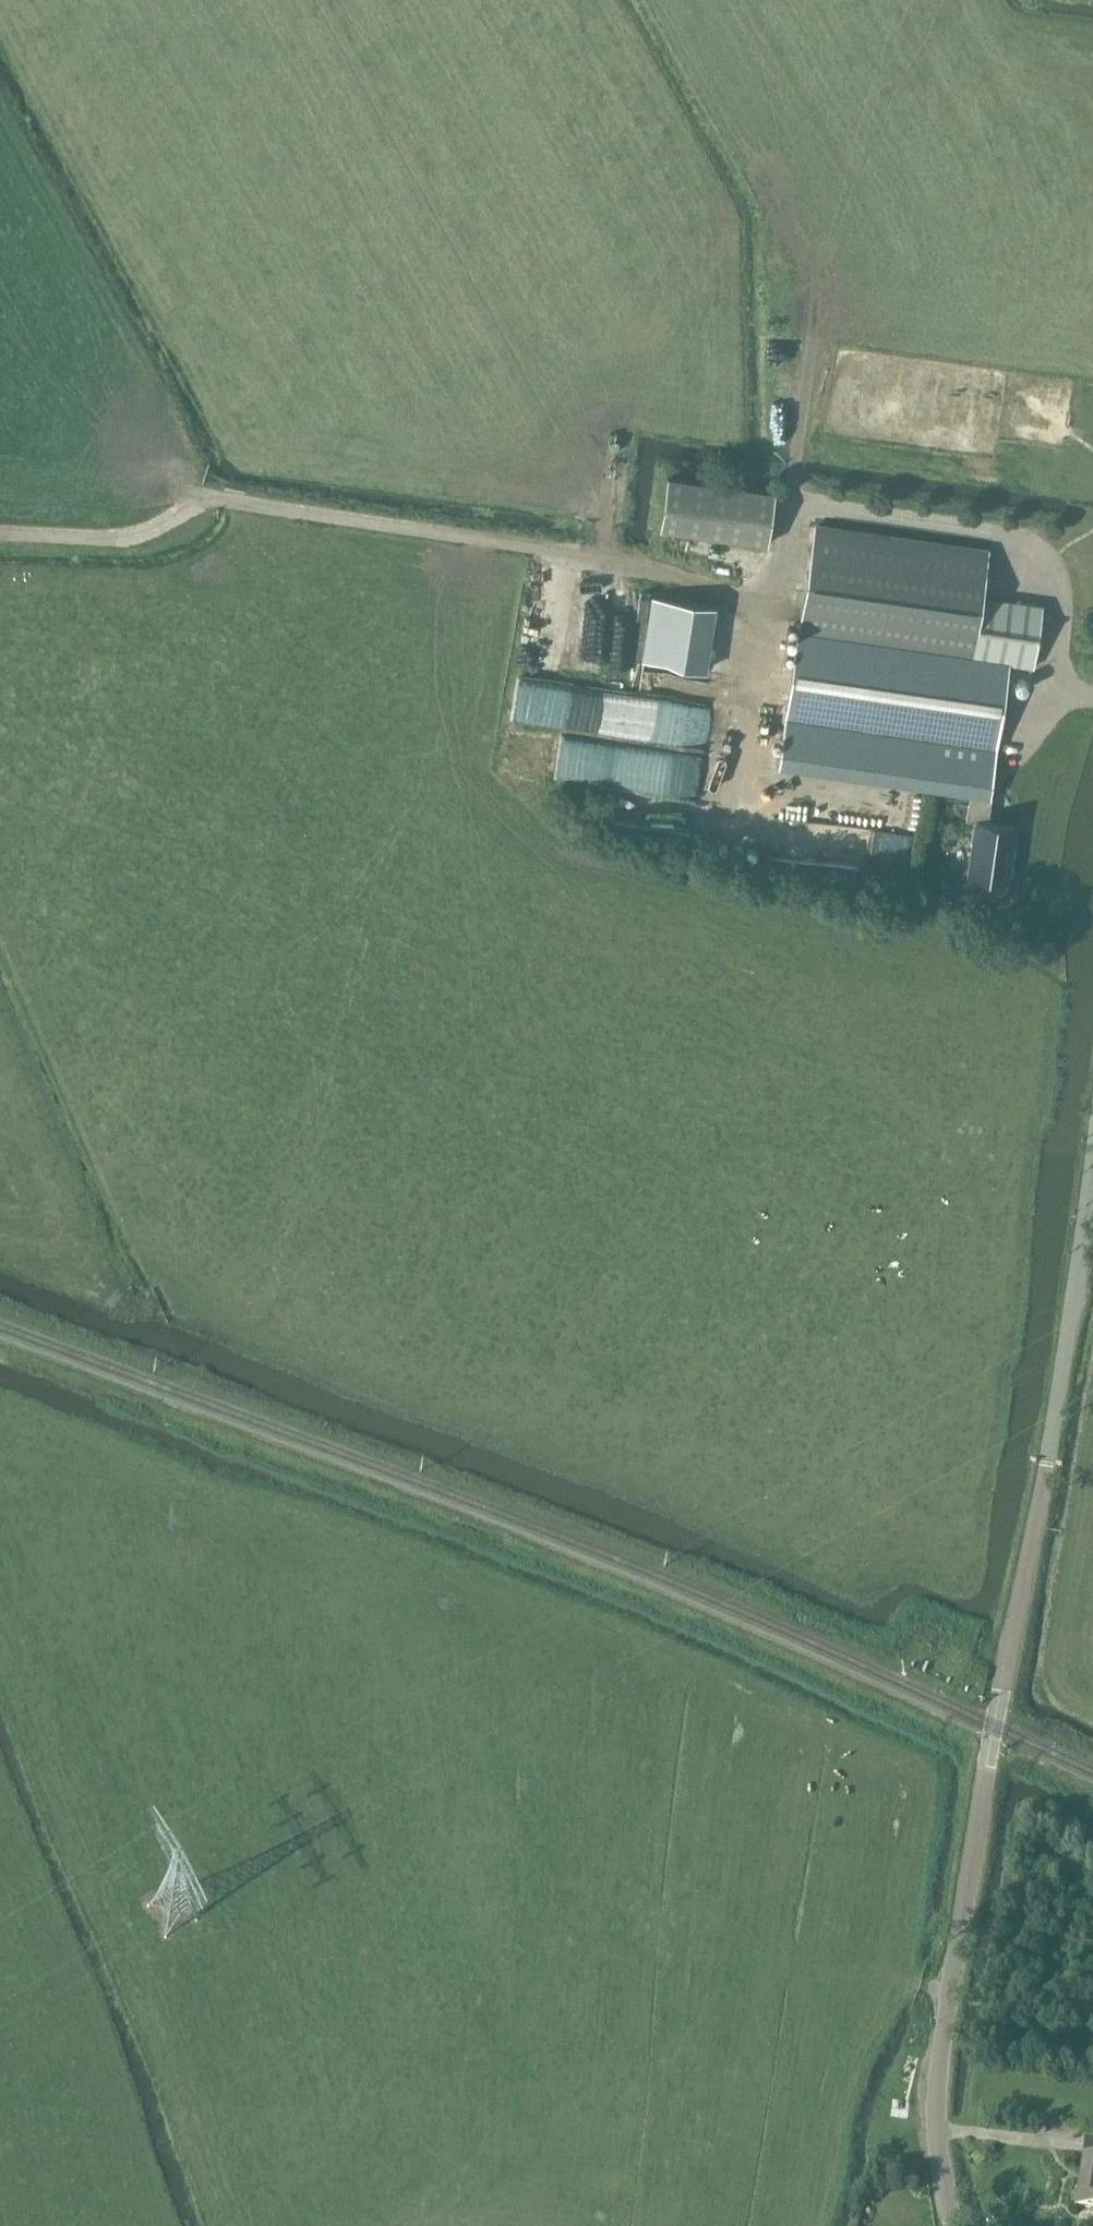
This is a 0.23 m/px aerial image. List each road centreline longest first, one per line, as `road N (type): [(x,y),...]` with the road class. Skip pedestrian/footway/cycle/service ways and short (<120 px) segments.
road 1 (track): [(0,531),(116,537),(144,533),(211,499),(235,500),(599,559),(749,601),(758,601),(799,511),(1018,538),(1061,581),(1055,692),(1092,700)]
road 2 (tertiary): [(953,2225),(937,2124),(945,2030),(995,1719),(1049,1465),(1092,1152)]

